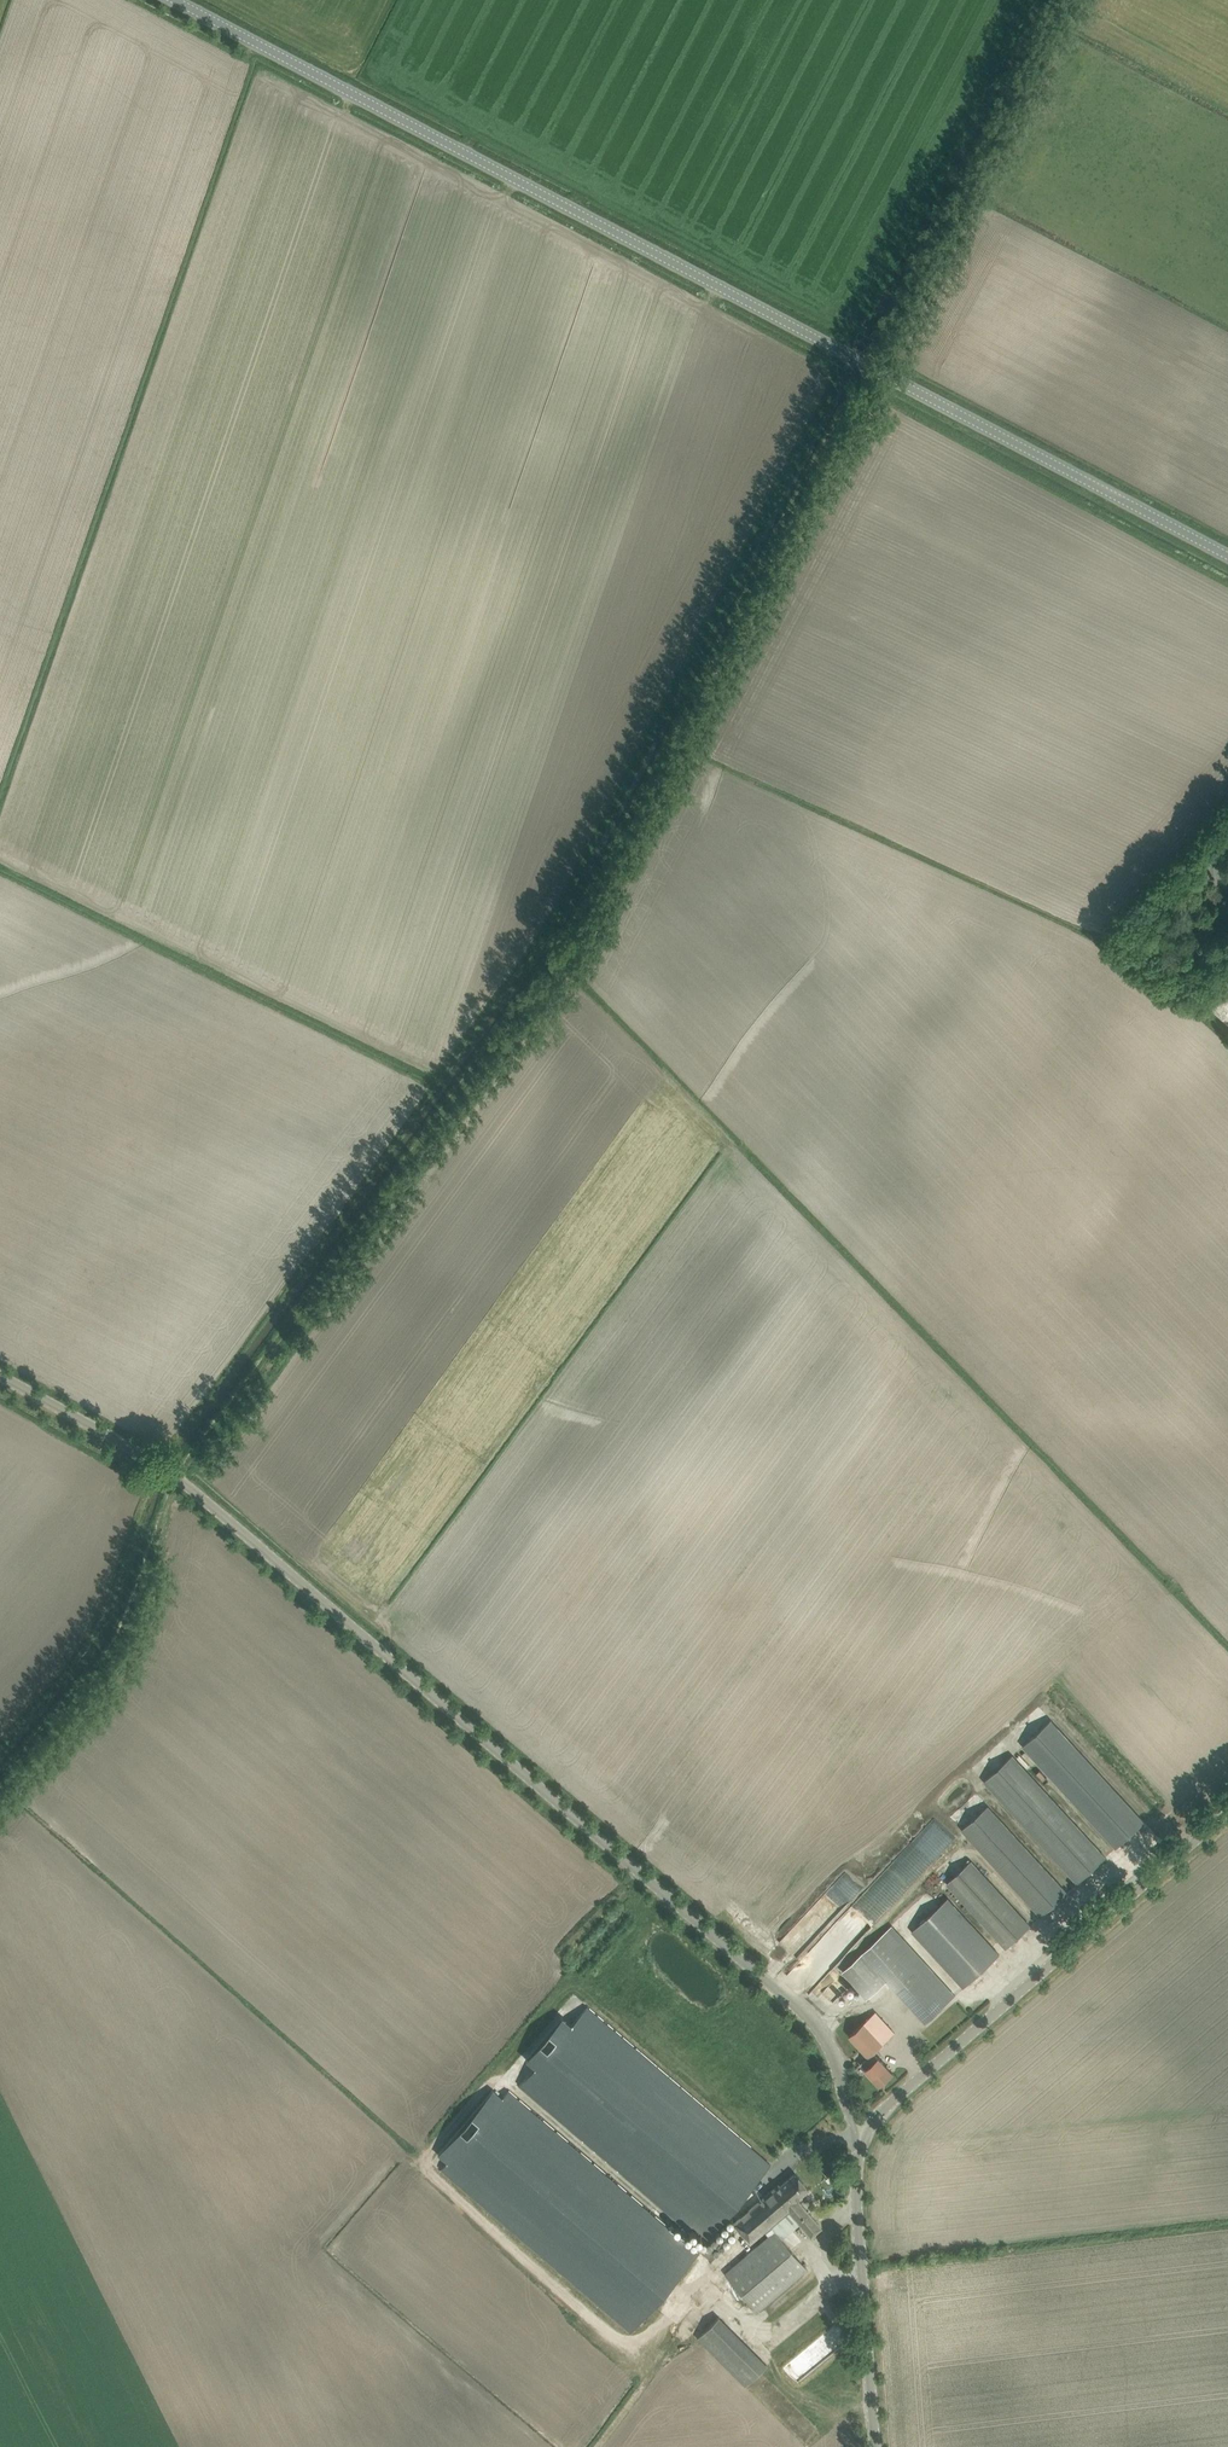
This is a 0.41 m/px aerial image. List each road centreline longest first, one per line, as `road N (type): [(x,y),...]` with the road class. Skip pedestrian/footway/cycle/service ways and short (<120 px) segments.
road 1 (tertiary): [(1227,557),(174,0)]
road 2 (unclassified): [(866,2150),(852,2075),(830,2038),(194,1490),(0,1380)]
road 3 (track): [(560,1996),(429,2157),(432,2171),(653,2368),(596,2446)]
road 4 (unclassified): [(866,2150),(916,2088),(1227,1819)]
road 5 (unclassified): [(878,2446),(861,2191),(866,2150)]

